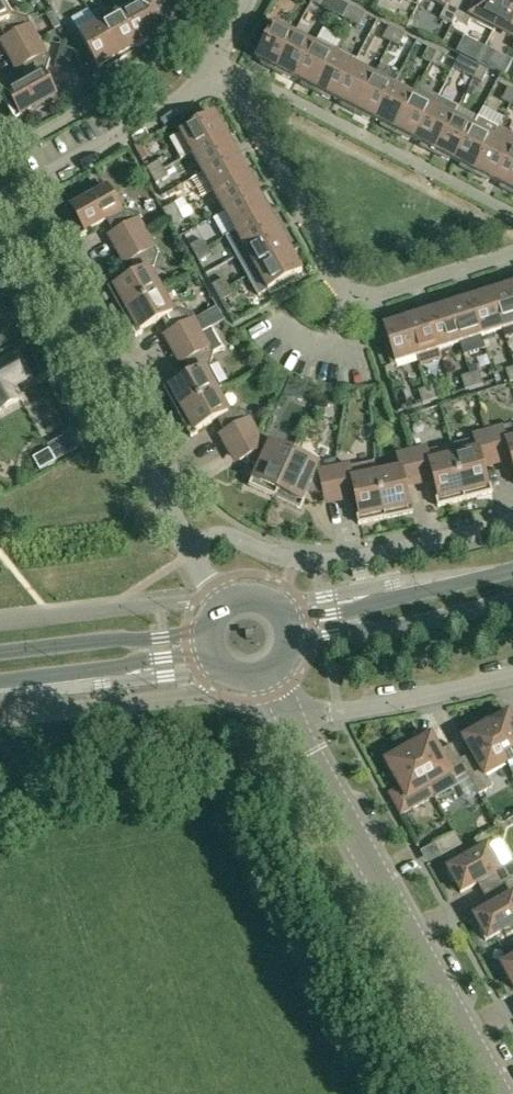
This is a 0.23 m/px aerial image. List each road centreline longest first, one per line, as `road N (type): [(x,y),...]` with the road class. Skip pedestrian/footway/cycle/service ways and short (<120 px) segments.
road 1 (residential): [(512,254),(383,295),(347,287),(215,58)]
road 2 (residential): [(502,1093),(293,722)]
road 3 (residential): [(192,553),(3,201)]
road 4 (residential): [(192,553),(223,536),(282,556),(332,560),(512,520)]
road 5 (residential): [(3,201),(182,102),(215,58)]
road 6 (tertiary): [(512,569),(287,621)]
road 7 (tertiary): [(290,641),(512,600)]
road 8 (residential): [(293,722),(512,675)]
road 9 (tertiary): [(0,681),(212,652)]
road 10 (tertiary): [(209,631),(0,655)]

